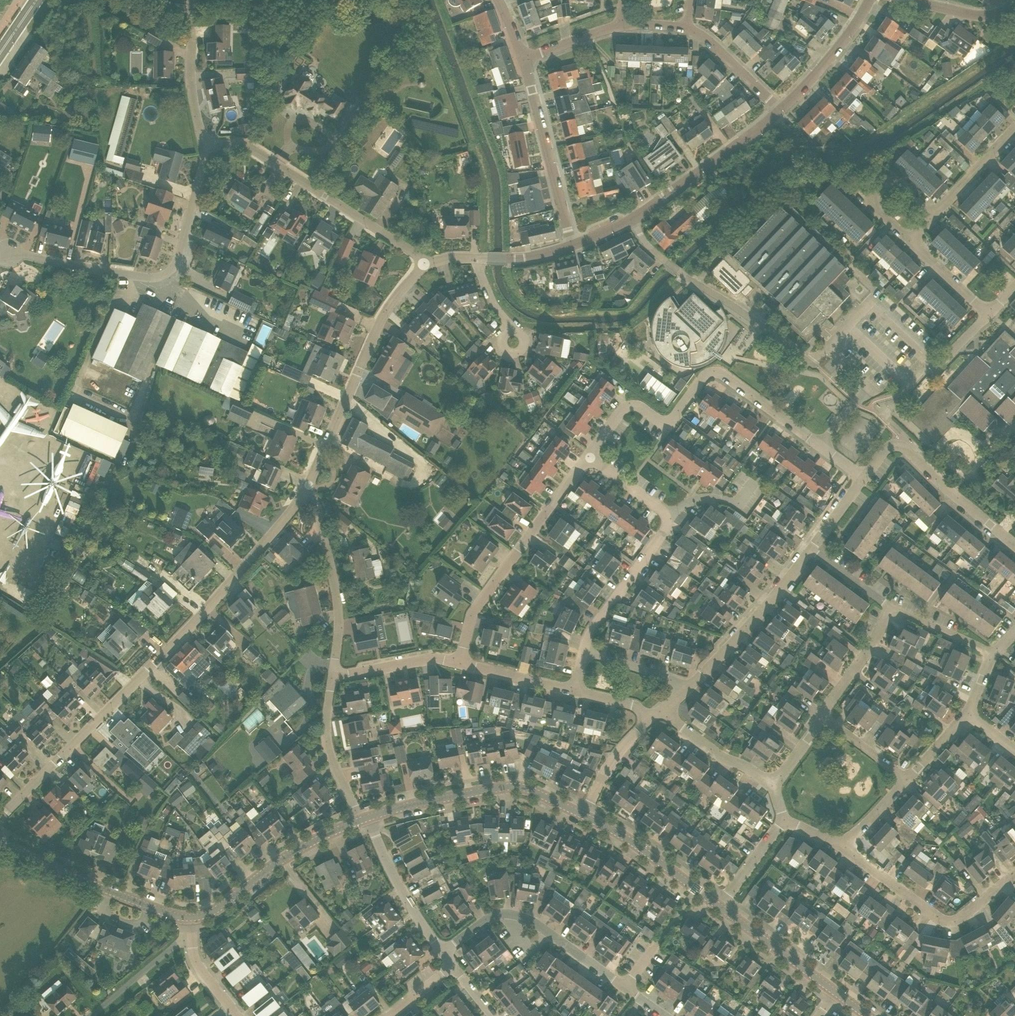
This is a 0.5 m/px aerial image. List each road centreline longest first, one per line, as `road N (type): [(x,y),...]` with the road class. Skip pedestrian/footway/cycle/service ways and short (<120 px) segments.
road 1 (residential): [(0,818),(205,611),(303,495)]
road 2 (residential): [(588,455),(626,407),(671,421),(713,372),(821,444)]
road 3 (residential): [(0,260),(23,255),(146,278),(166,274),(207,151)]
road 4 (residential): [(442,953),(495,916),(529,917),(665,1015)]
road 5 (residential): [(303,495),(378,328),(426,266)]
road 6 (residential): [(207,151),(245,146),(426,266)]
road 7 (residential): [(632,218),(667,262),(813,364),(826,348)]
road 8 (residential): [(460,663),(478,604),(588,455)]
road 9 (residential): [(369,817),(508,786),(584,816)]
road 10 (residential): [(1014,875),(946,921),(842,847)]
road 11 (residential): [(0,842),(192,918)]
road 12 (residential): [(192,918),(361,820)]
road 13 (residential): [(572,246),(524,59)]
road 14 (residential): [(334,677),(338,604),(317,504),(303,495)]
road 15 (residential): [(689,687),(813,547)]
road 16 (residential): [(632,218),(780,110)]
road 17 (residential): [(584,816),(720,907)]
road 18 (residential): [(583,650),(671,516)]
road 19 (residential): [(938,371),(867,303),(826,348)]
road 20 (residential): [(442,953),(400,889),(369,817)]
road 21 (residential): [(1014,545),(901,445)]
road 22 (residential): [(361,820),(331,757),(334,677)]
road 23 (residential): [(720,907),(836,993)]
road 24 (residential): [(780,110),(869,0)]
road 25 (residential): [(773,785),(655,715)]
road 26 (residential): [(931,217),(893,182),(878,190),(872,203),(911,238)]
road 27 (residential): [(821,444),(867,387),(826,348)]
road 28 (residential): [(460,663),(435,658),(334,677)]
road 29 (residential): [(824,715),(892,607)]
road 30 (residential): [(584,816),(618,752),(655,715)]
road 31 (residential): [(207,151),(193,94),(191,30)]
road 32 (residential): [(688,29),(780,110)]
road 33 (residential): [(931,217),(1014,128)]

